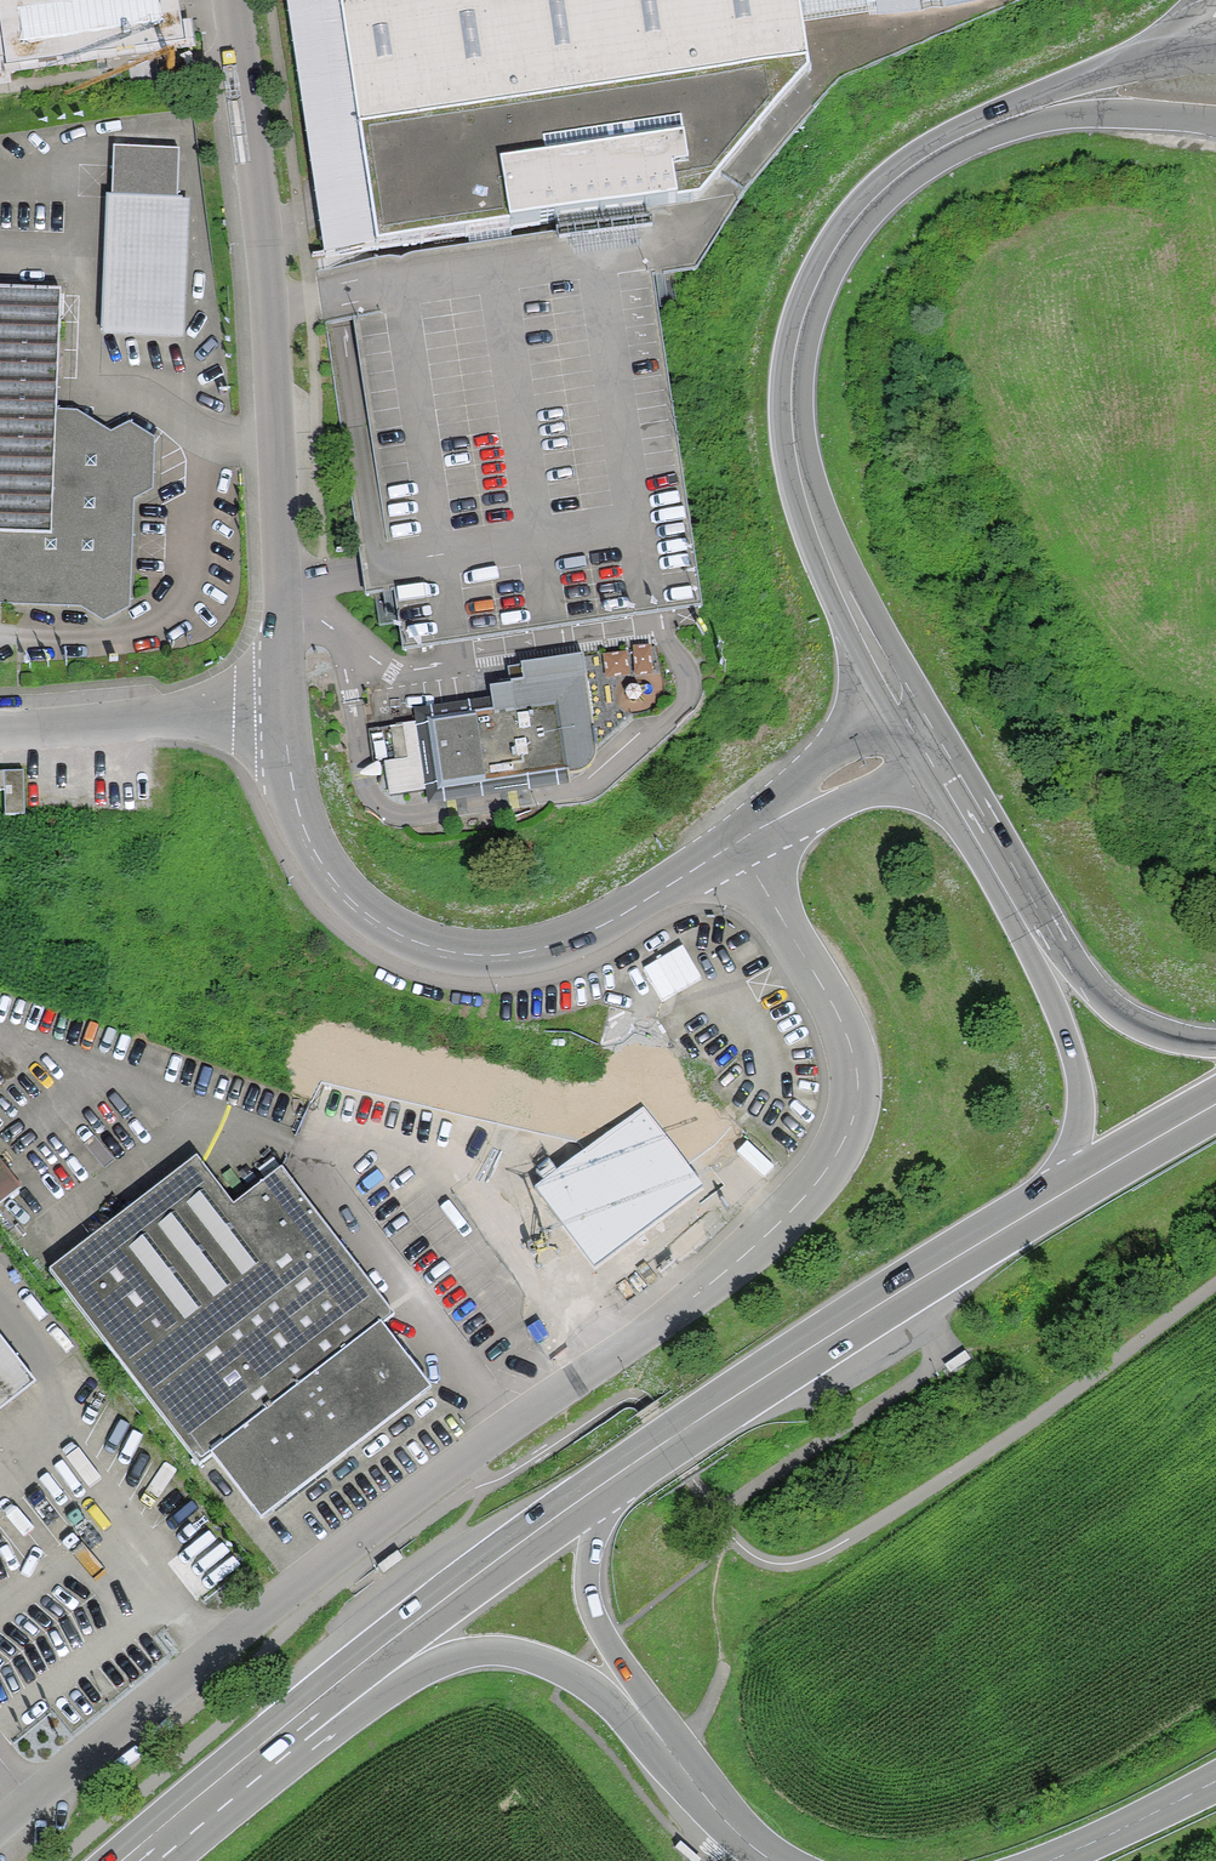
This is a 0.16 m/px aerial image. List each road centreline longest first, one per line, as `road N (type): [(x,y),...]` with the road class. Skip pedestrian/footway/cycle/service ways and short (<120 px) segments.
road 1 (residential): [(739,841),(857,1048),(865,1082),(851,1128),(820,1184),(724,1271),(471,1455),(0,1825)]
road 2 (secondary): [(1051,107),(981,129),(887,188),(834,248),(802,316),(785,398),(795,476),(815,536),(924,732)]
road 3 (residential): [(284,706),(263,219),(233,0)]
road 4 (residential): [(739,841),(549,949),(490,957),(432,948),(378,921),(316,855),(293,798),(284,706)]
road 5 (primary): [(1056,1196),(602,1484)]
road 6 (secondary): [(208,1790),(337,1731),(460,1654),(497,1651),(571,1672),(663,1742)]
road 7 (primary): [(602,1484),(208,1790)]
road 8 (residential): [(284,706),(0,725)]
road 9 (primary): [(663,1742),(592,1612),(589,1556),(602,1484)]
road 10 (primary): [(1046,945),(1077,1126),(1056,1196)]
road 11 (secondary): [(924,732),(1046,945)]
road 12 (residential): [(924,732),(739,841)]
road 13 (secondary): [(1215,1039),(1158,1034),(1108,1005),(1046,945)]
road 14 (primary): [(1215,1102),(1056,1196)]
road 15 (secondary): [(1215,1788),(1059,1860)]
road 16 (secondary): [(779,1860),(740,1832),(663,1742)]
road 17 (secondary): [(1051,107),(1215,124)]

